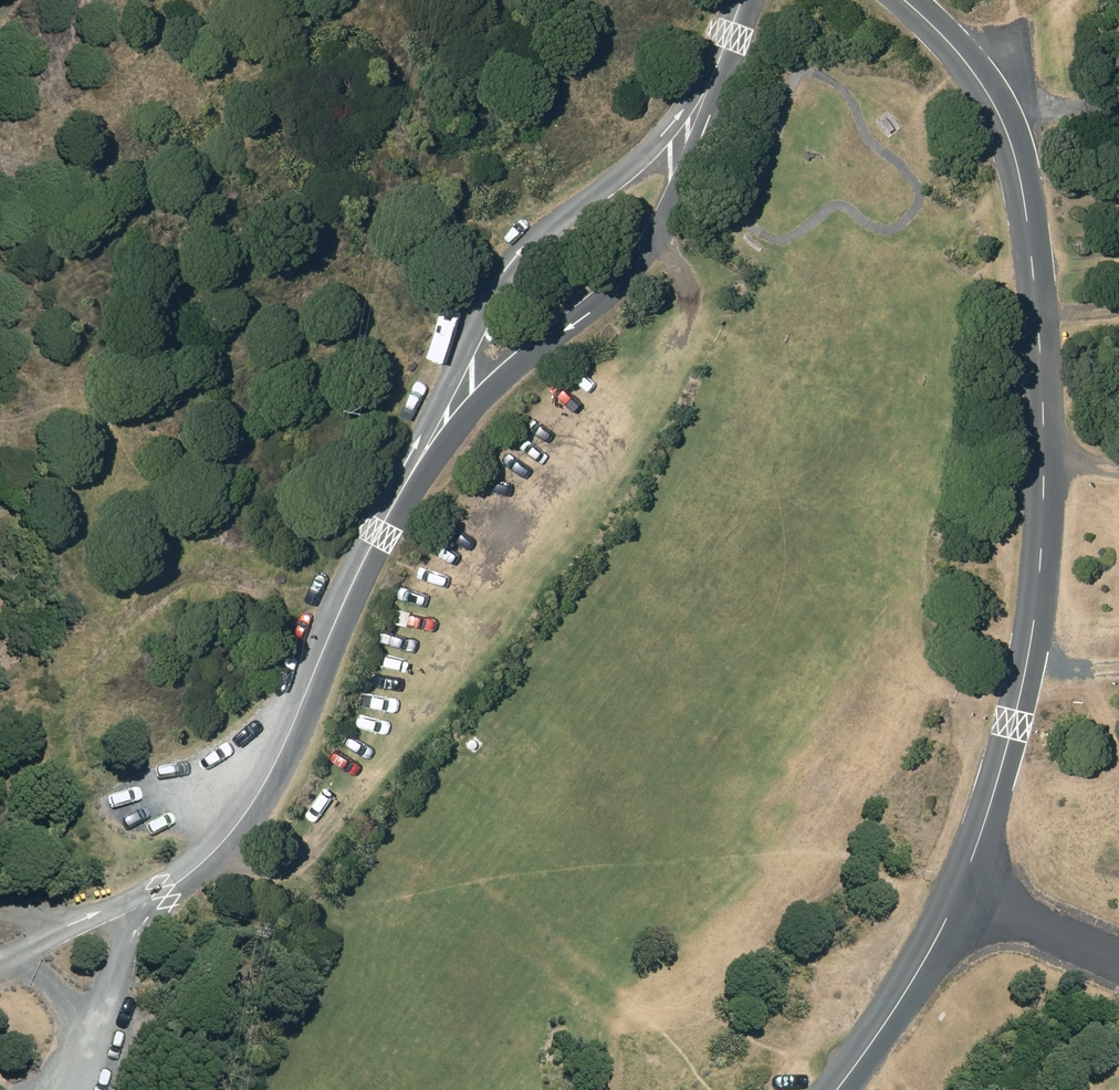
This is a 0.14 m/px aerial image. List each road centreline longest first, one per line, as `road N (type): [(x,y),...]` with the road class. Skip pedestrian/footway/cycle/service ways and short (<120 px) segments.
road 1 (residential): [(905,0),(964,58),(1004,117),(1048,363),(1044,493),(1018,740),(961,893)]
road 2 (track): [(359,582),(308,594),(213,574),(187,578),(142,603),(84,683),(79,742),(90,779),(116,796),(170,804),(259,796)]
road 3 (residential): [(422,458),(238,834),(133,912)]
road 4 (residential): [(706,93),(697,151),(652,255),(422,458)]
road 5 (residential): [(422,458),(471,327),(505,271),(544,227),(706,93)]
road 6 (residential): [(961,893),(838,1089)]
road 7 (unclassified): [(1118,960),(961,893)]

